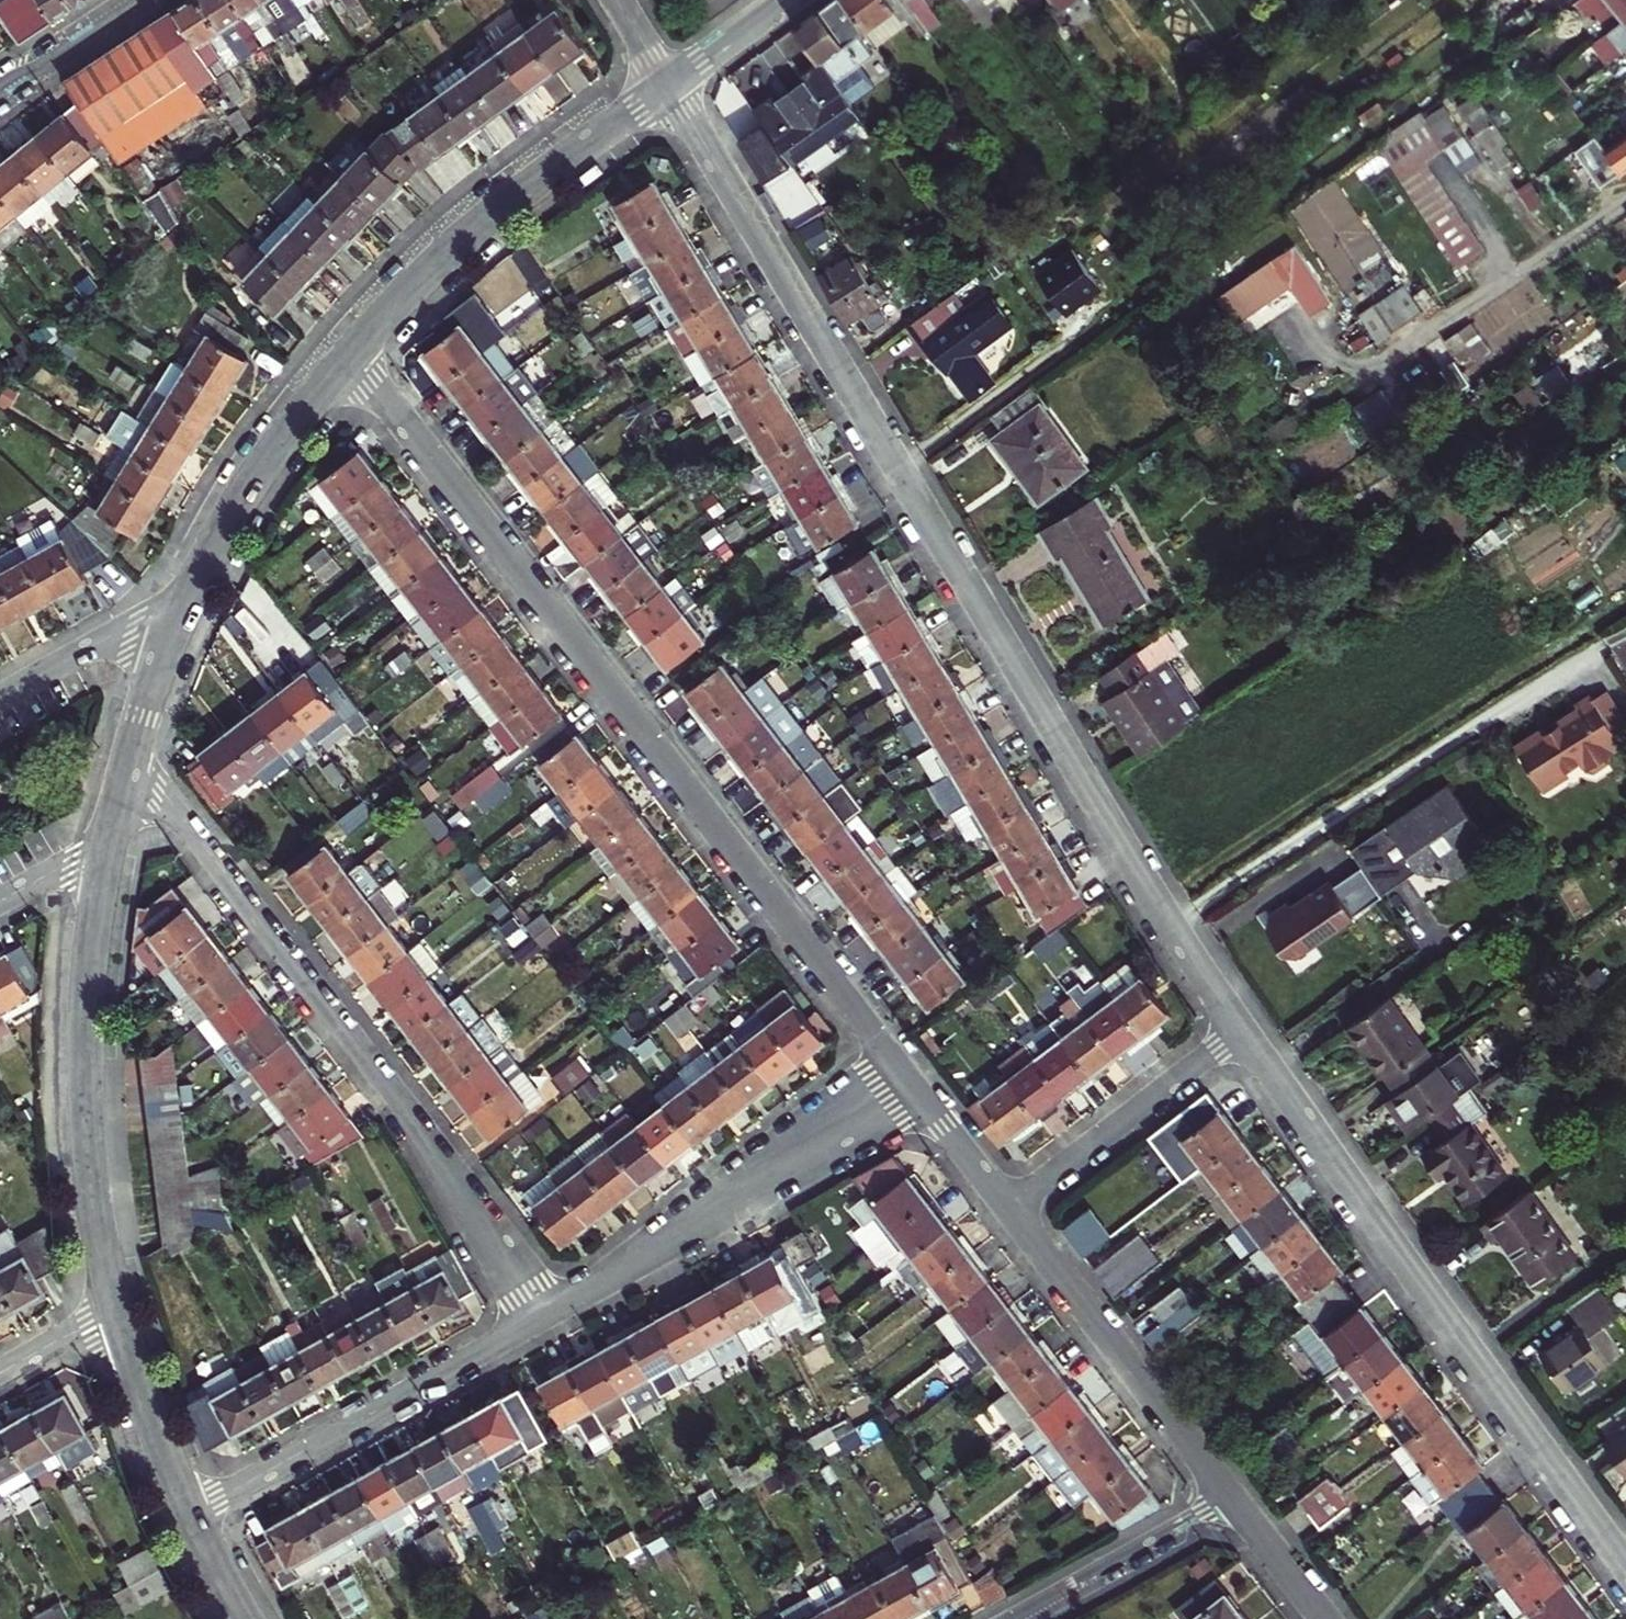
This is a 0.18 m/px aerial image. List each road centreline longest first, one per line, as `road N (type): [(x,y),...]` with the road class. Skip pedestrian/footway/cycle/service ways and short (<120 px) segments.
road 1 (residential): [(1243,1032),(671,88)]
road 2 (residential): [(907,1075),(351,355)]
road 3 (residential): [(130,761),(162,792),(395,1097),(539,1322)]
road 4 (residential): [(1625,1565),(1243,1032)]
road 5 (tertiary): [(117,1311),(86,1130),(89,980),(108,855)]
road 6 (residential): [(907,1075),(539,1322)]
road 7 (tertiary): [(351,355),(473,233),(671,88)]
road 8 (residential): [(539,1322),(189,1516)]
road 9 (residential): [(1230,1494),(1008,1211)]
road 10 (tertiary): [(190,603),(260,471),(351,355)]
road 11 (residential): [(1008,1211),(1243,1032)]
road 12 (residential): [(1230,1494),(1005,1618)]
road 13 (tertiary): [(189,1516),(117,1311)]
road 14 (residential): [(190,603),(148,616),(0,698)]
road 15 (residential): [(1008,1211),(907,1075)]
road 16 (tertiary): [(130,761),(190,603)]
road 17 (residential): [(141,0),(0,91)]
road 18 (residential): [(1325,1618),(1230,1494)]
road 19 (tertiary): [(671,88),(793,0)]
road 20 (residential): [(0,1374),(117,1311)]

